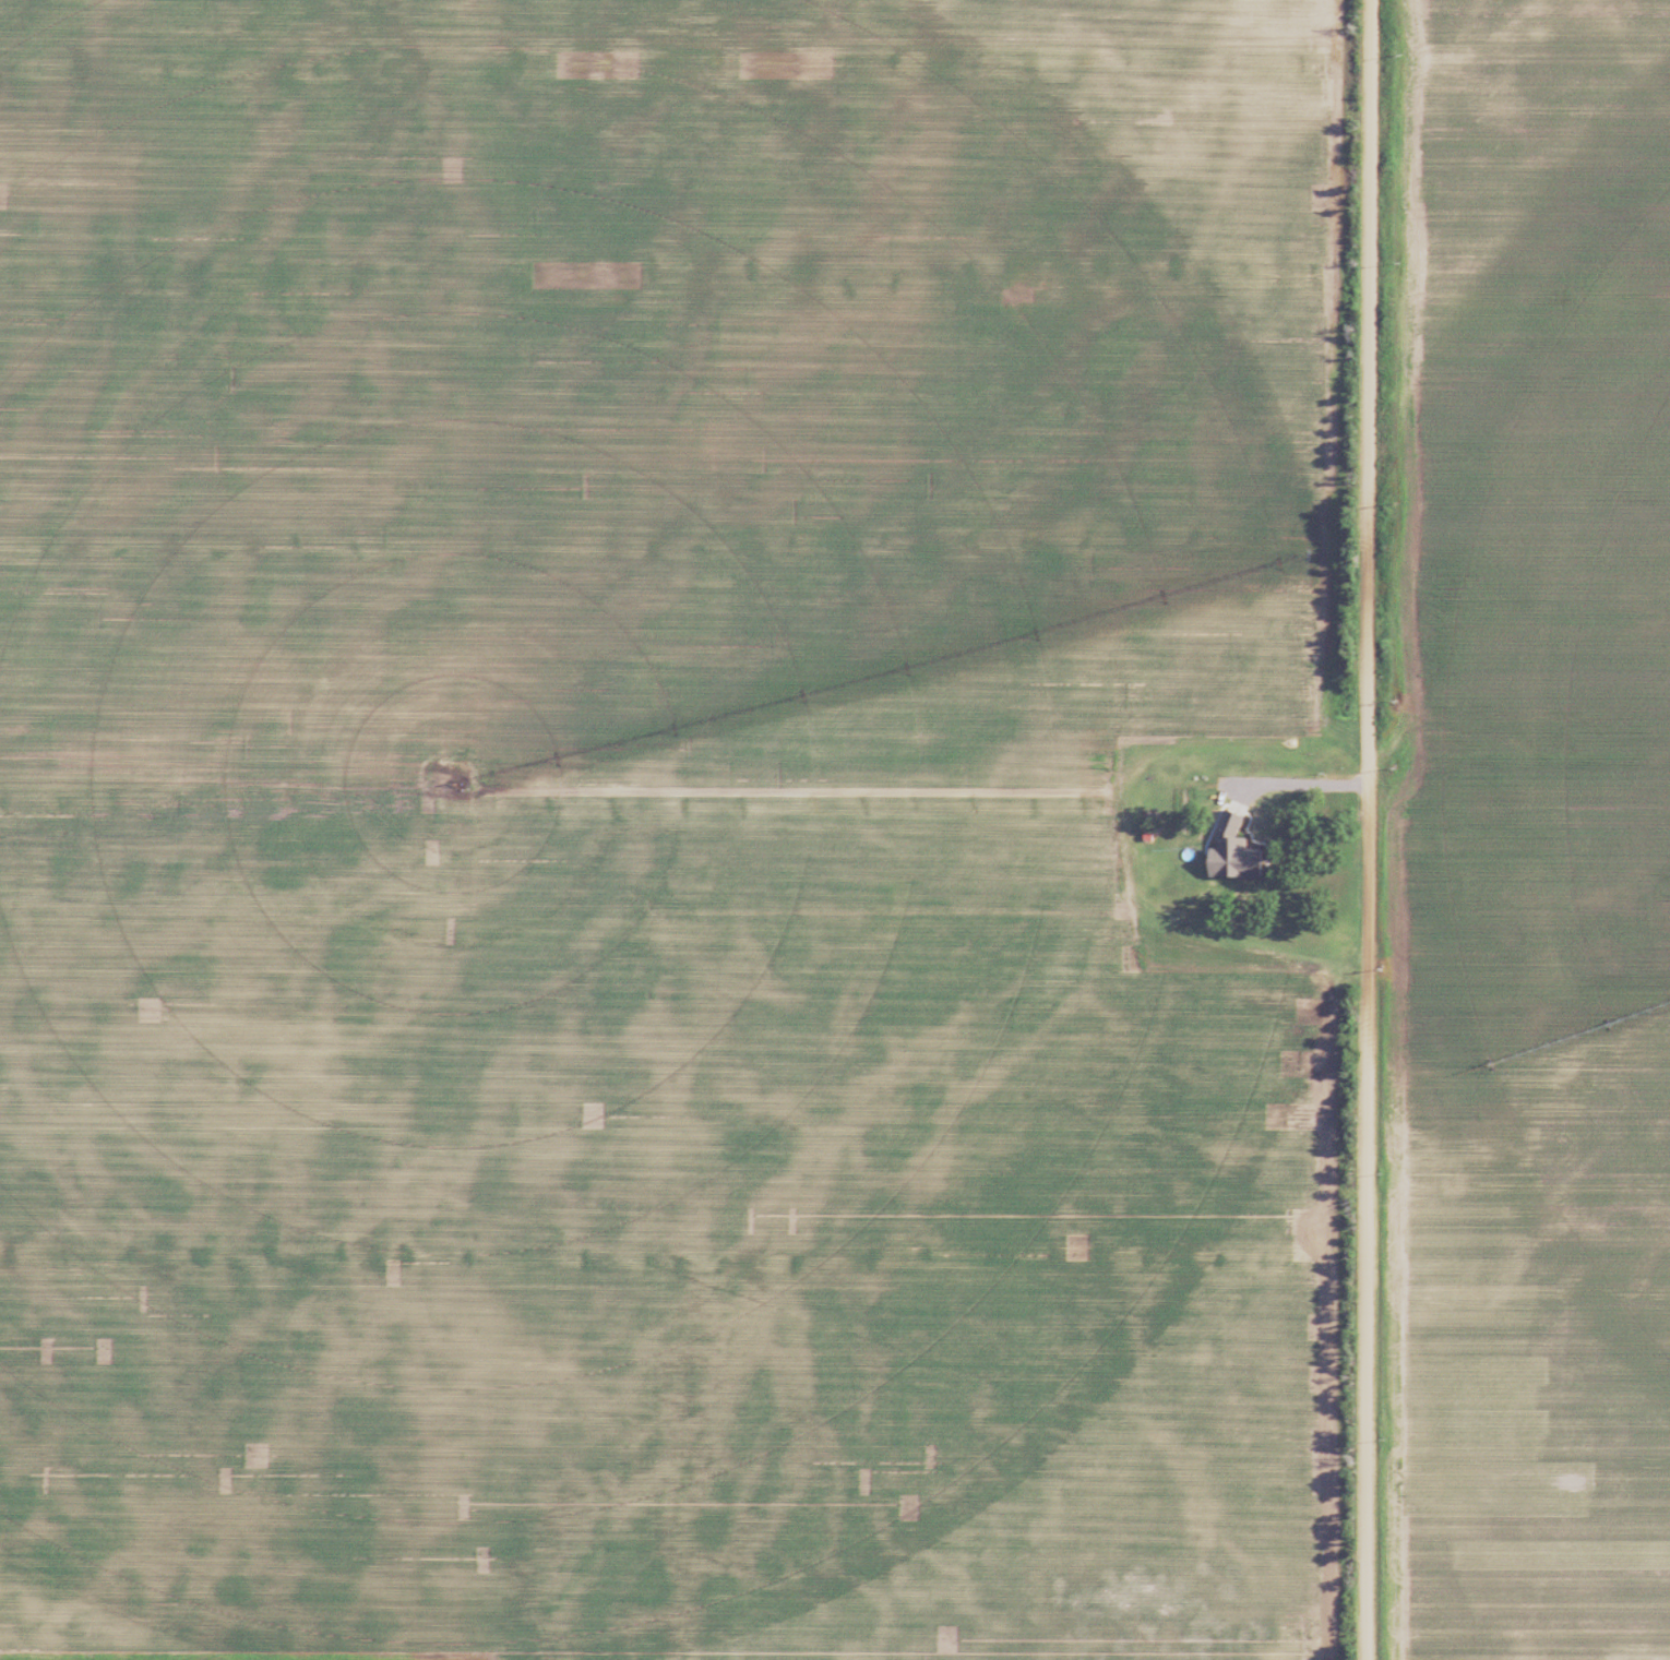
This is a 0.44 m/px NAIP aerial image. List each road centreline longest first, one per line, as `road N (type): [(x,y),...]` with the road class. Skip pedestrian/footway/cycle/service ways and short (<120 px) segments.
road 1 (residential): [(1375,0),(1372,1659)]

